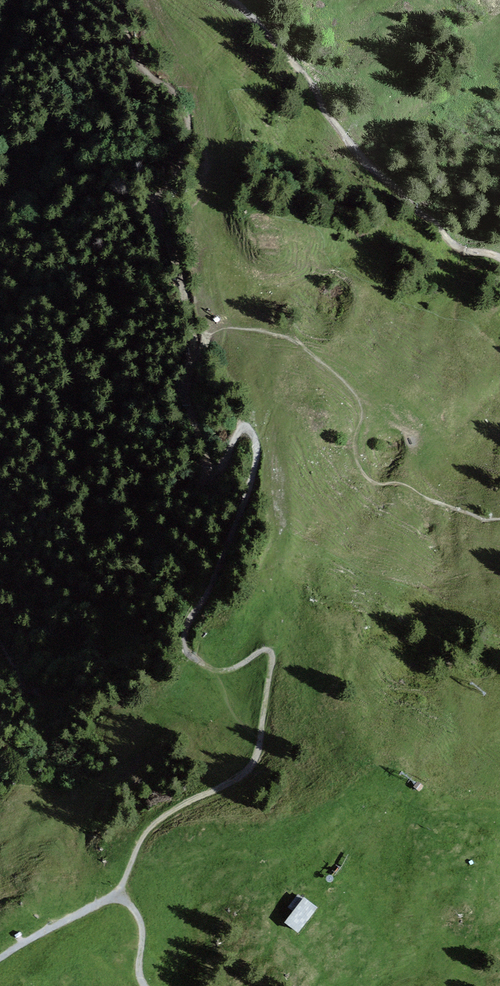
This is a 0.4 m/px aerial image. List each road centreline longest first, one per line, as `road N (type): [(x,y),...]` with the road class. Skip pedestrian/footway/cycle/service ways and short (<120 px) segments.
road 1 (track): [(192,338),(187,378),(200,463),(208,473),(221,467),(239,426),(251,430),(256,448),(235,521),(191,620),(188,651),(203,669),(226,674),(273,651),(273,665),(251,769),(143,831),(114,897)]
road 2 (track): [(229,0),(307,82),(366,164),(448,239),(499,258)]
road 3 (track): [(123,0),(149,70),(189,116),(188,158),(161,199),(192,338)]
road 4 (track): [(114,897),(0,959)]

